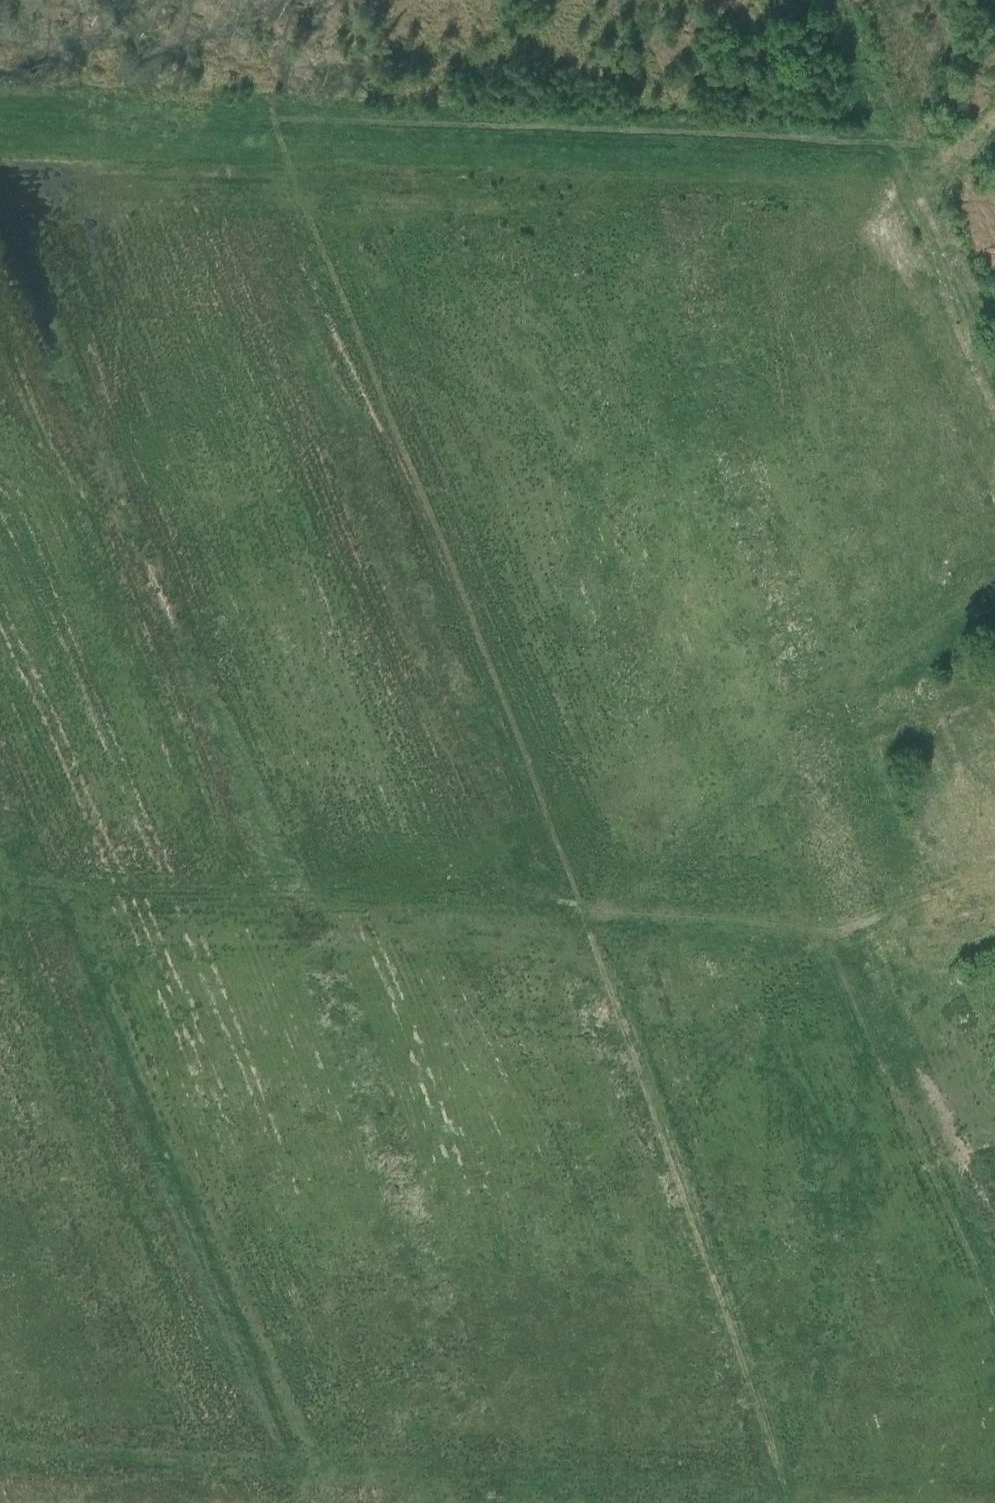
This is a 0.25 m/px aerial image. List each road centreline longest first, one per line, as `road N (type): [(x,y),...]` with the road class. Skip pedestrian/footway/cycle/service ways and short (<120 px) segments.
road 1 (track): [(940,240),(841,0)]
road 2 (unclassified): [(994,369),(940,240)]

